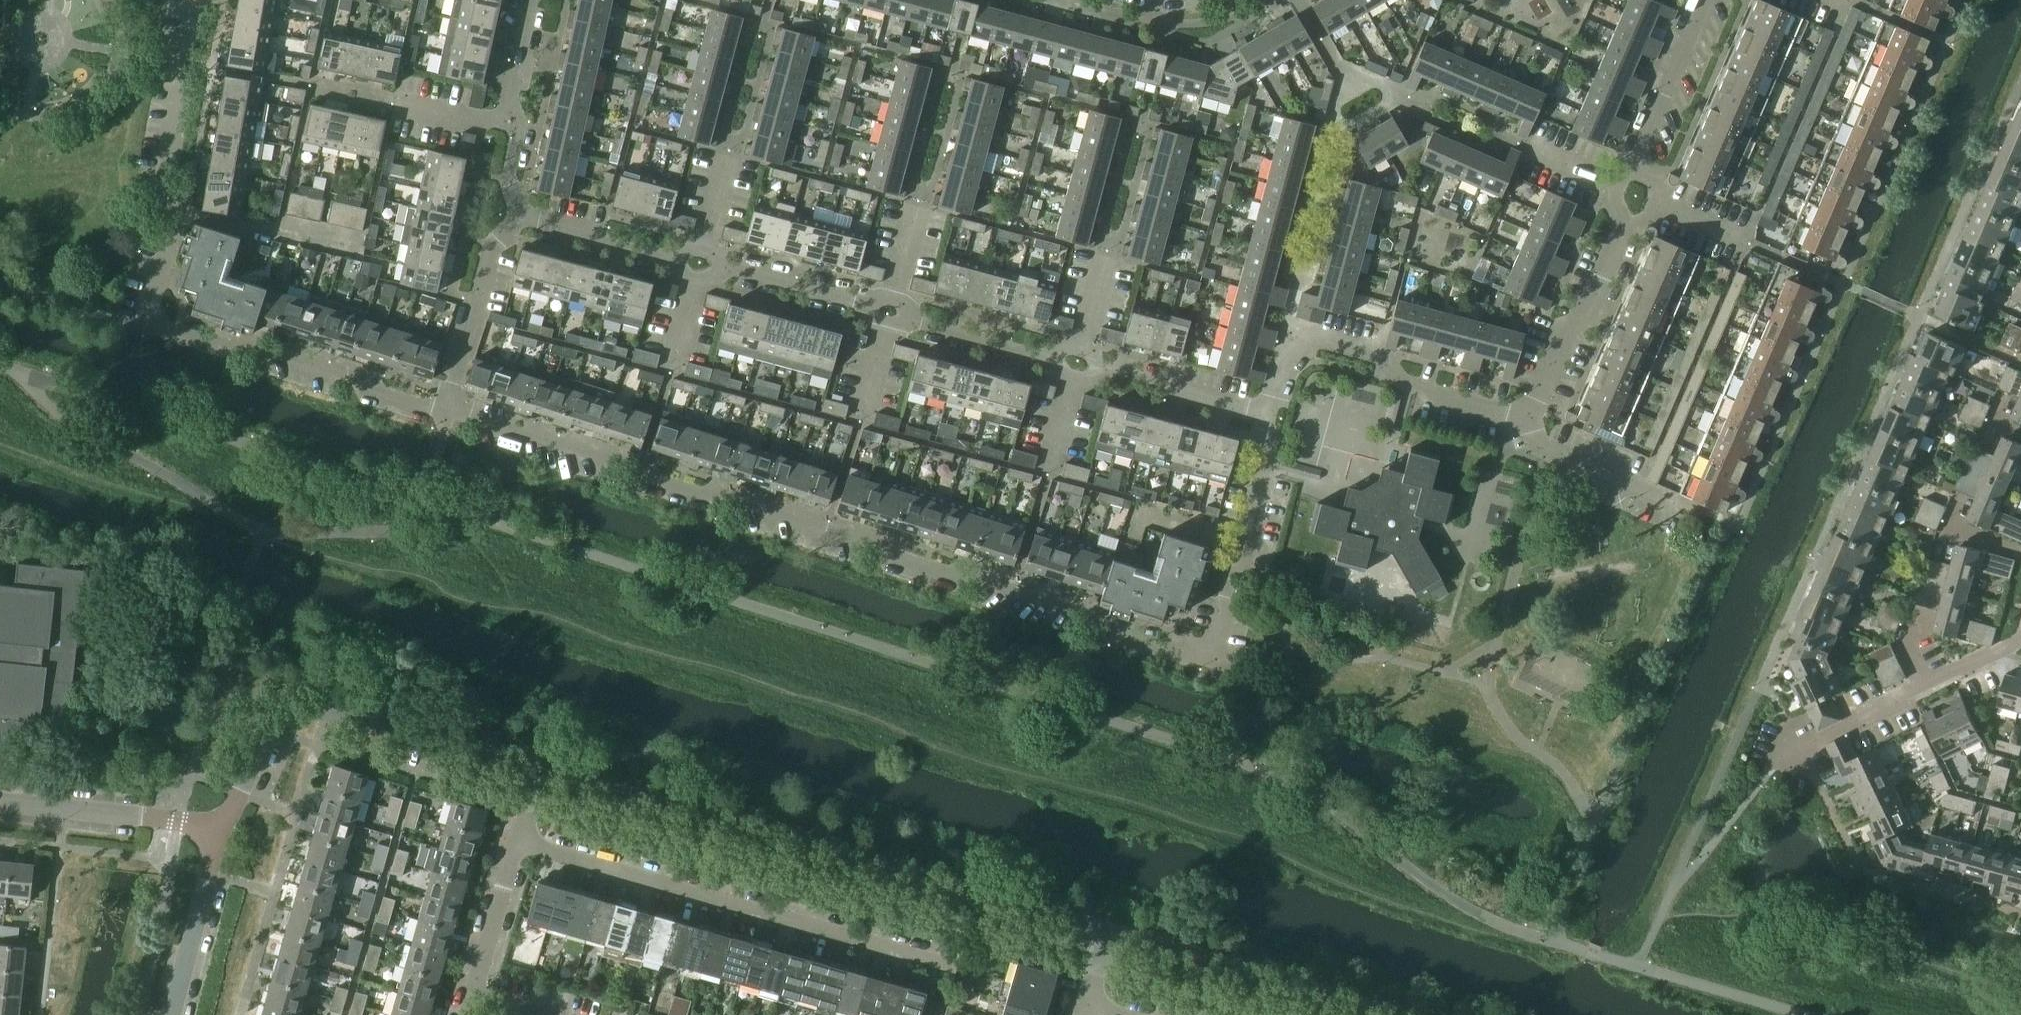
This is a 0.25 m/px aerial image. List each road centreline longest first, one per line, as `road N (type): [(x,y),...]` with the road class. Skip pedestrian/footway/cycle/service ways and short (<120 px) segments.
road 1 (residential): [(1269,411),(1238,527),(1246,545),(1225,623),(1211,644),(1186,658),(1116,639),(1109,621),(447,410)]
road 2 (residential): [(447,410),(149,327),(183,217),(165,191),(196,0)]
road 3 (residential): [(1109,935),(535,775)]
road 4 (residential): [(956,961),(517,839)]
road 5 (residential): [(1527,420),(1415,390),(1379,355),(1299,336),(1284,345),(1269,411)]
road 6 (residential): [(1766,780),(1781,758),(2020,638)]
road 7 (residential): [(1389,1014),(1109,935)]
road 8 (residential): [(1527,420),(1570,324),(1595,303),(1640,196)]
road 9 (residential): [(0,800),(217,826)]
road 10 (residential): [(535,775),(327,713)]
road 11 (residential): [(1640,196),(1666,137),(1665,104),(1709,0)]
road 12 (residential): [(447,410),(498,244),(519,216)]
road 13 (residential): [(1269,411),(1078,362)]
road 14 (residential): [(891,312),(702,264)]
road 15 (residential): [(170,1014),(217,826)]
road 16 (residential): [(1078,362),(891,312)]
road 17 (residential): [(702,264),(519,216)]
road 18 (residential): [(466,1014),(517,839)]
road 19 (residential): [(217,826),(276,714),(294,706),(327,713)]
road 20 (residential): [(1527,420),(1547,451),(1634,488)]
road 21 (residential): [(520,129),(515,93),(534,0)]
road 22 (residential): [(396,103),(520,129)]
road 23 (residential): [(1640,196),(1526,147)]
road 24 (residential): [(1640,196),(1754,244)]

